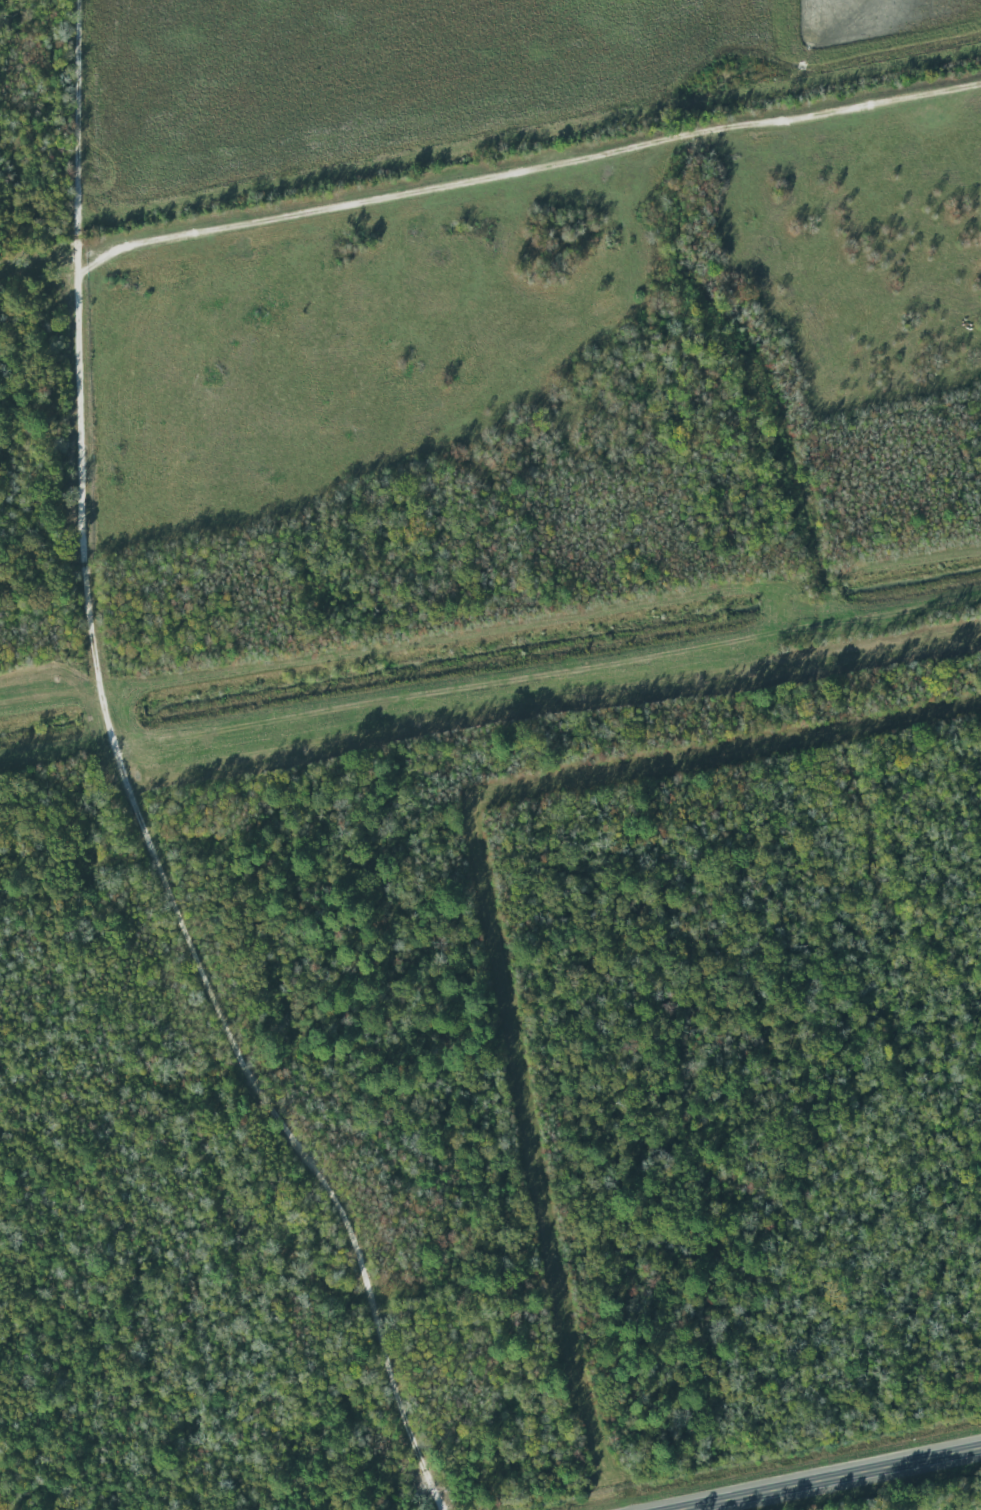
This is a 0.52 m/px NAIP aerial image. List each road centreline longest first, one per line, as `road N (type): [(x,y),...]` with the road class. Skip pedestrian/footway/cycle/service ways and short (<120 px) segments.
road 1 (secondary): [(667,1509),(980,1446)]

